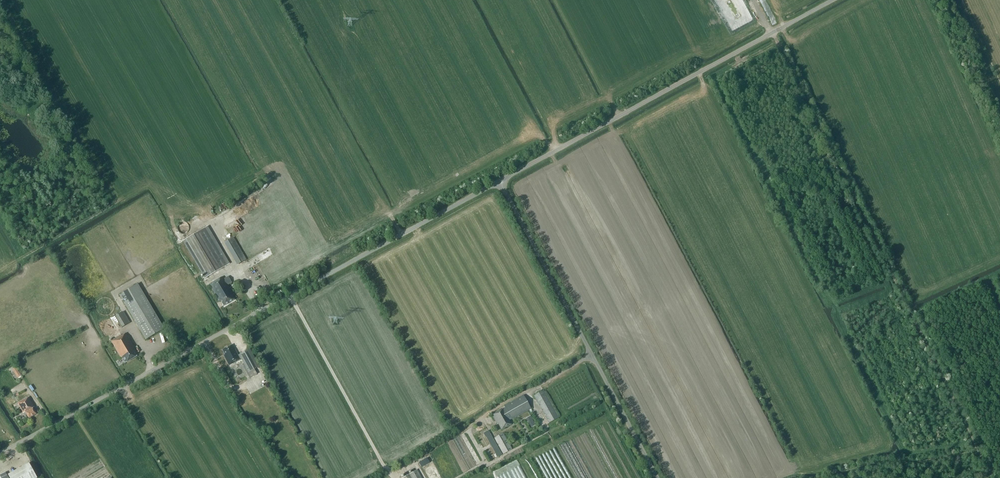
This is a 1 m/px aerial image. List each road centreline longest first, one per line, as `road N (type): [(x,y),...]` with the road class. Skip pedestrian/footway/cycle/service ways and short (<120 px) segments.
road 1 (track): [(826,477),(979,448),(772,32)]
road 2 (unclassified): [(0,454),(500,180)]
road 3 (unclassified): [(500,180),(831,0)]
road 4 (unclassified): [(657,477),(500,180)]

